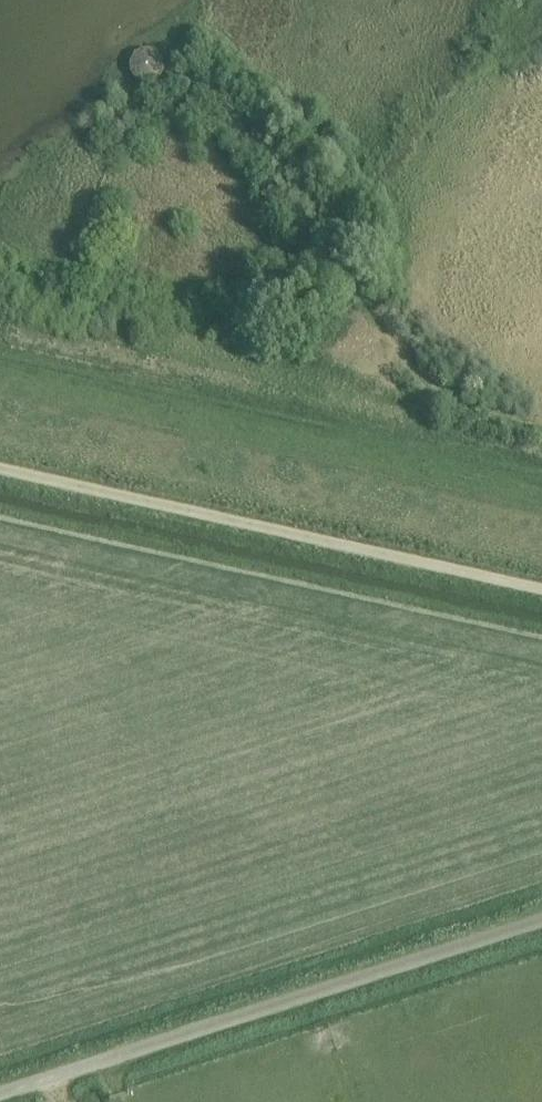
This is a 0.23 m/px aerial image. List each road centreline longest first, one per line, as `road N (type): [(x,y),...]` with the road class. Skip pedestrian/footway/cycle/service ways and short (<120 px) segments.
road 1 (track): [(541,452),(436,429),(416,392),(0,301)]
road 2 (unclassified): [(0,1092),(541,920)]
road 3 (track): [(541,585),(0,466)]

